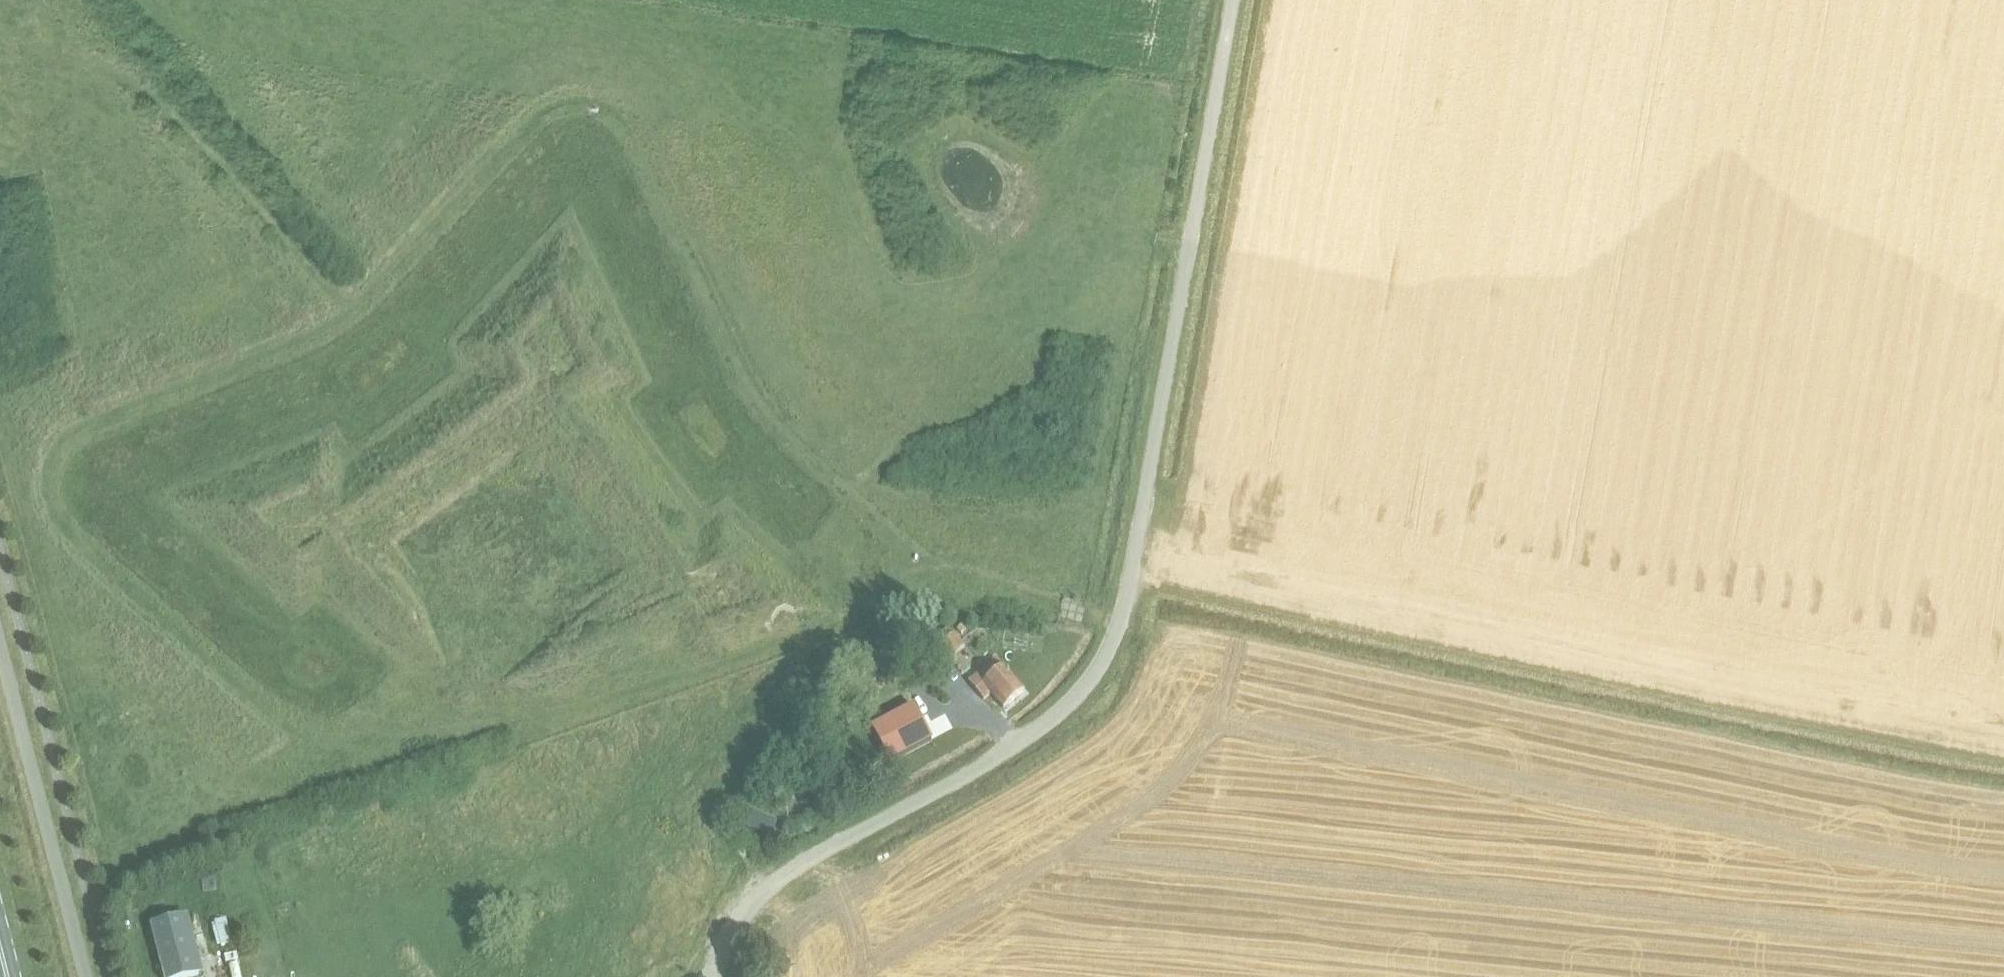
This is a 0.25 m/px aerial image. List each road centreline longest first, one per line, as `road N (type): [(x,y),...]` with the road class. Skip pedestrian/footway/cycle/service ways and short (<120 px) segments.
road 1 (unclassified): [(705,976),(741,912),(767,885),(981,772),(1060,720),(1114,651),(1237,0)]
road 2 (unclassified): [(88,976),(0,638)]

